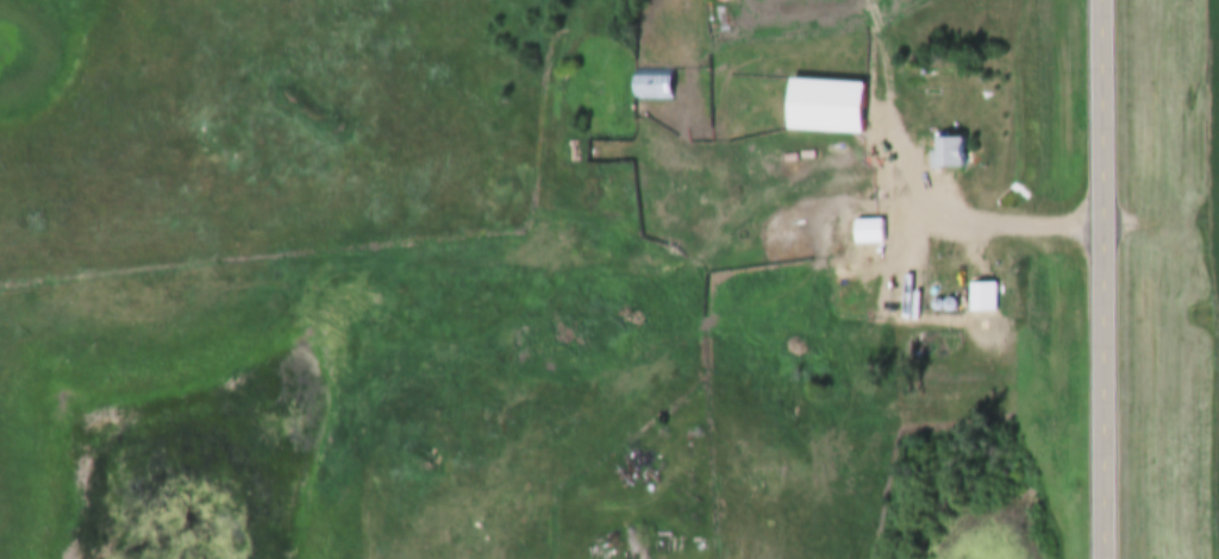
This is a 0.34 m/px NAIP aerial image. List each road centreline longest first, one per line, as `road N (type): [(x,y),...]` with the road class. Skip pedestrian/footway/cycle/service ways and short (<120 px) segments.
road 1 (secondary): [(1104,0),(1107,558)]

